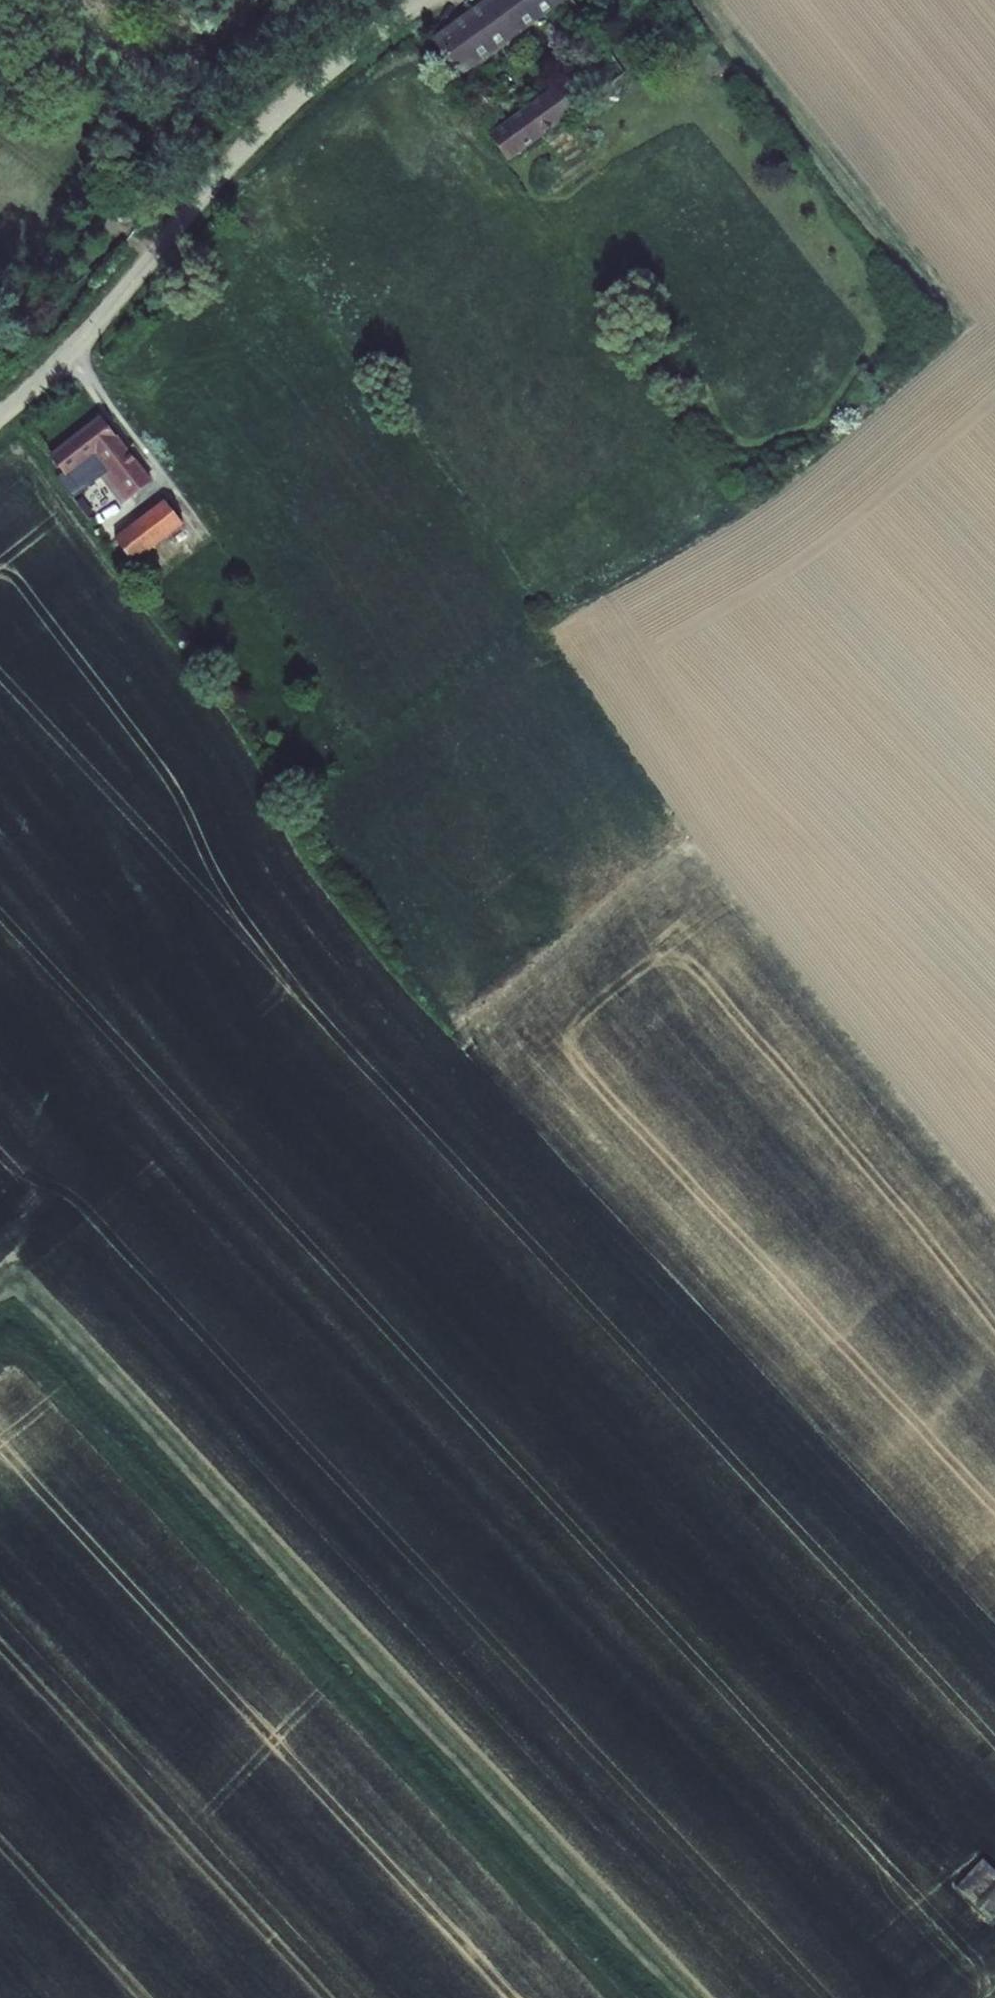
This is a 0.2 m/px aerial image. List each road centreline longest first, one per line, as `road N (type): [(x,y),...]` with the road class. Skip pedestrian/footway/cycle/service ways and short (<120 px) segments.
road 1 (unclassified): [(425,0),(280,109),(76,346),(0,415)]

